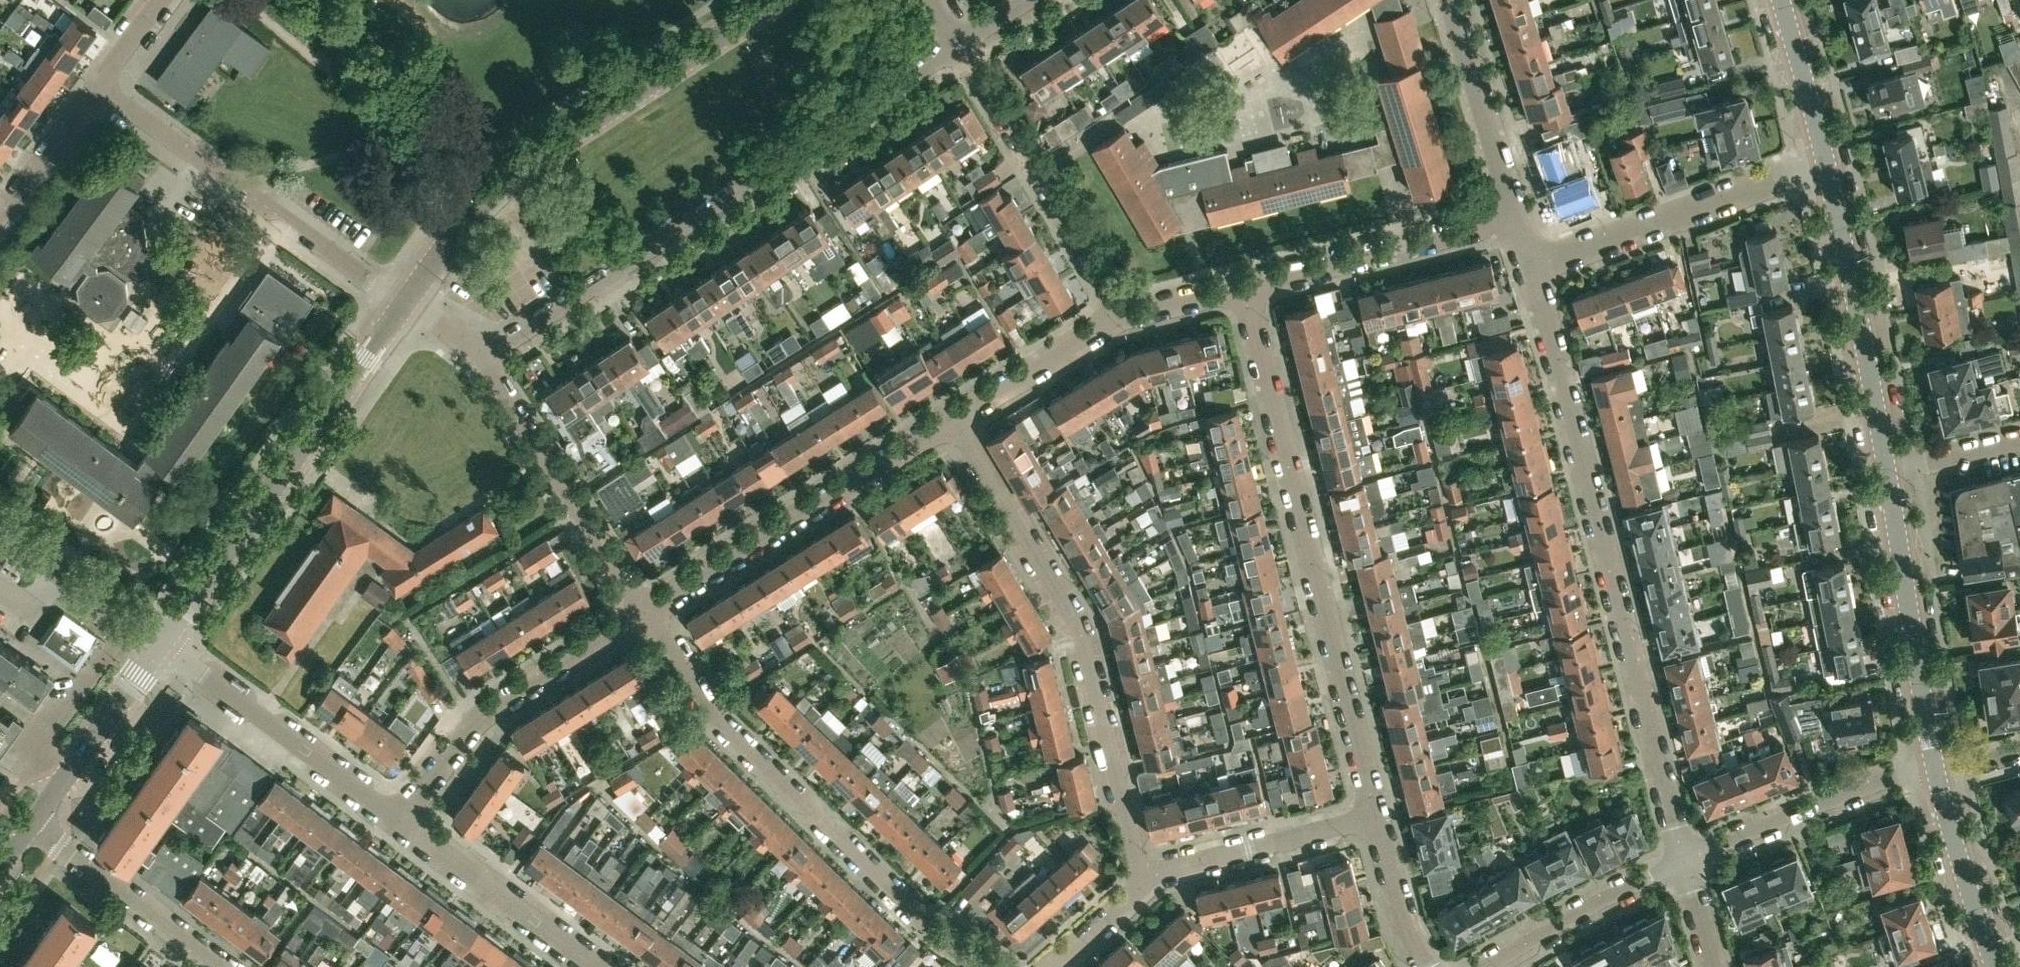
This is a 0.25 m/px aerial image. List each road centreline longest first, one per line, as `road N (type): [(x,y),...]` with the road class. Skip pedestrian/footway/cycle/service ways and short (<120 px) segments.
road 1 (residential): [(1684,860),(1535,266)]
road 2 (residential): [(486,355),(956,46)]
road 3 (residential): [(1375,816),(1244,286)]
road 4 (residential): [(1143,879),(1080,628),(953,419)]
road 5 (residential): [(987,966),(923,922),(690,690),(644,616)]
road 6 (tertiary): [(405,305),(464,220),(510,173),(774,0)]
road 7 (tertiary): [(161,643),(405,305)]
road 8 (residential): [(405,305),(98,82)]
road 9 (residential): [(644,616),(953,419)]
road 10 (residential): [(400,821),(473,721),(644,616)]
road 11 (residential): [(1885,476),(1828,160)]
road 12 (unclassified): [(1123,317),(956,46)]
road 13 (residential): [(1535,266),(1828,160)]
road 14 (unclassified): [(644,616),(486,355)]
road 15 (residential): [(1938,770),(1885,476)]
road 16 (residential): [(400,821),(161,643)]
road 17 (residential): [(1244,286),(1518,215)]
road 18 (residential): [(1684,860),(1886,779),(1938,770)]
road 19 (residential): [(597,966),(400,821)]
road 20 (residential): [(224,966),(32,818)]
road 21 (residential): [(1143,879),(1375,816)]
road 22 (residential): [(1483,966),(1684,860)]
road 23 (residential): [(1450,0),(1518,215)]
road 24 (tertiary): [(32,818),(161,643)]
road 25 (residential): [(1999,966),(1938,770)]
road 26 (residential): [(953,419),(1123,317)]
road 27 (residential): [(1828,160),(1781,0)]
road 28 (residential): [(0,214),(98,82)]
road 29 (residential): [(1426,966),(1410,941),(1375,816)]
road 30 (residential): [(2019,441),(1885,476)]
road 31 (residential): [(1050,966),(1143,879)]
road 32 (residential): [(1123,317),(1244,286)]
road 33 (unclassified): [(161,643),(59,571)]

